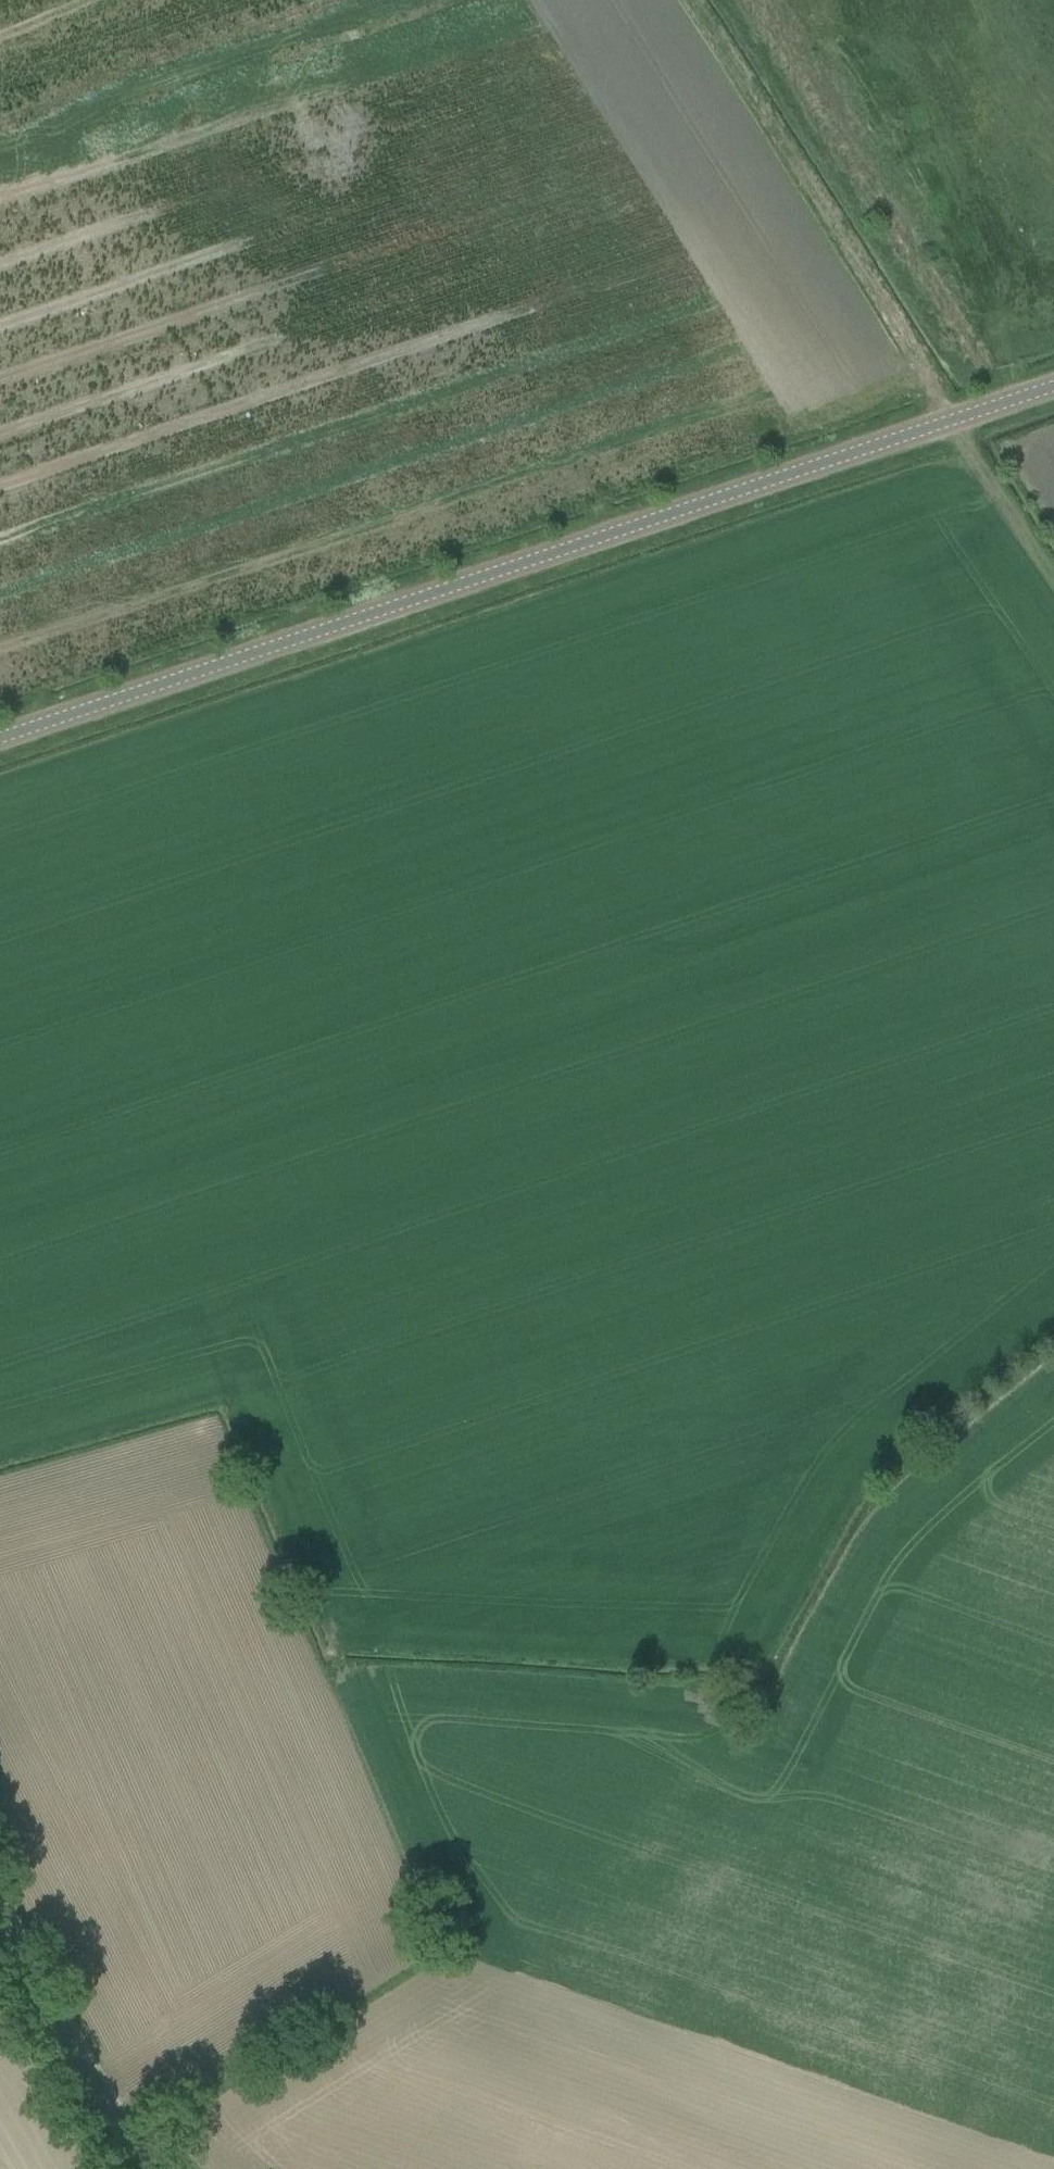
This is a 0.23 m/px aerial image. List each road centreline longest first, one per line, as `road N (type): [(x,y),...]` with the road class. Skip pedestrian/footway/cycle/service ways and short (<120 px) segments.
road 1 (unclassified): [(0,744),(1053,393)]
road 2 (unclassified): [(178,2168),(102,2076),(0,1884)]

